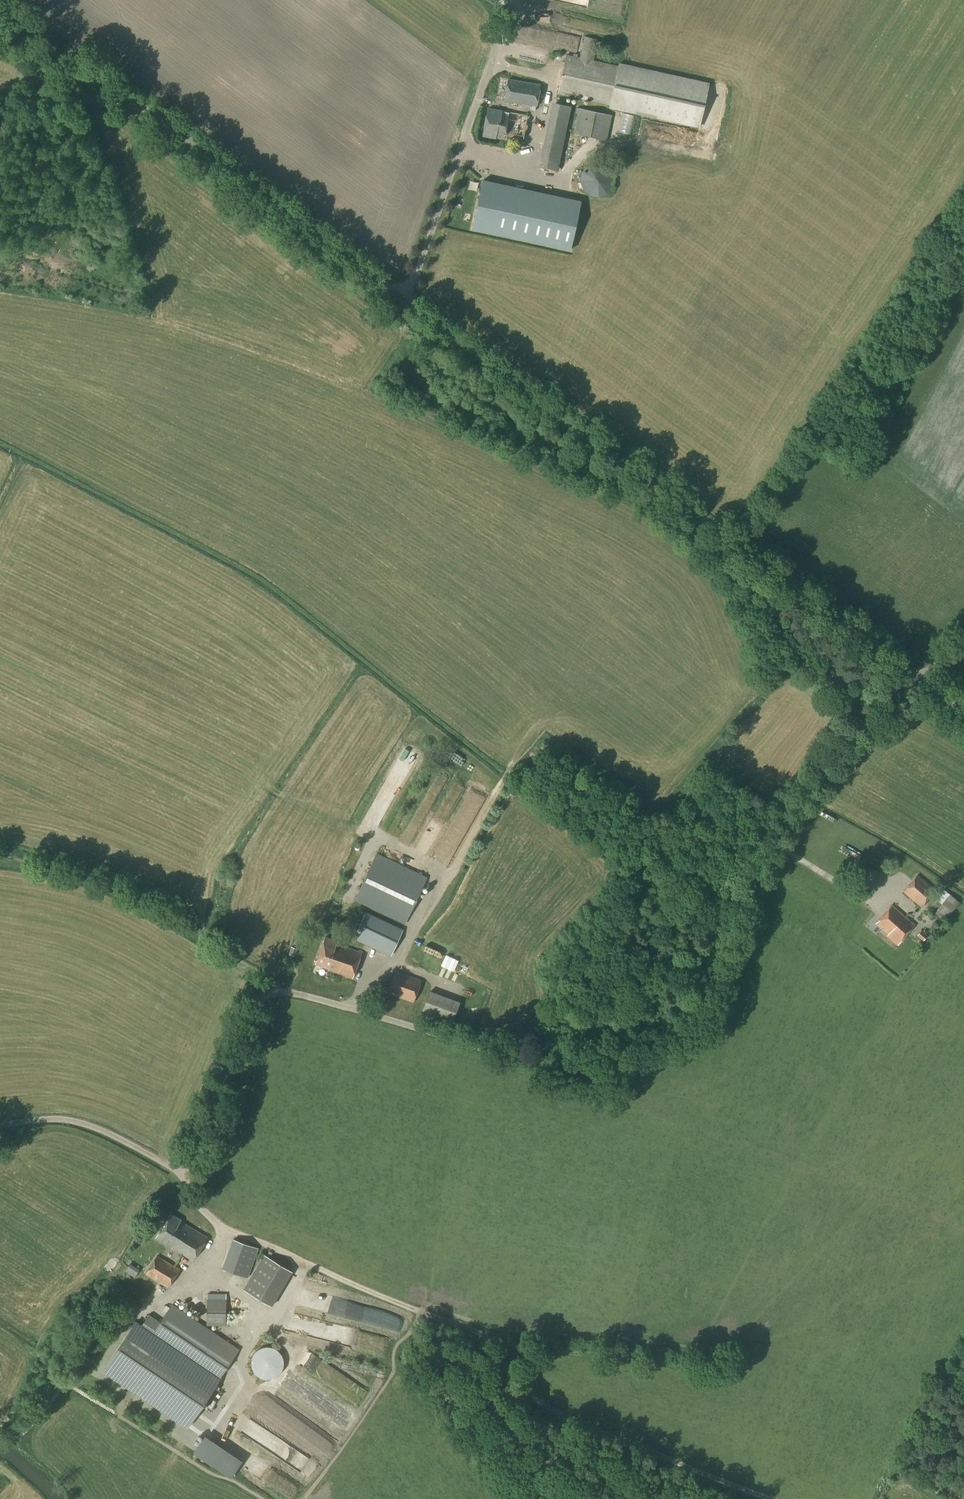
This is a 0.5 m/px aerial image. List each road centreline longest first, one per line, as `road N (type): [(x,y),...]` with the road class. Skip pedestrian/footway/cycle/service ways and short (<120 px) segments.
road 1 (residential): [(188,1168),(254,1010),(271,995),(503,1056),(687,1031),(748,886),(825,762),(862,717),(917,679)]
road 2 (unclassified): [(917,679),(408,303)]
road 3 (track): [(235,1233),(485,1336),(558,1412),(778,1498)]
road 4 (unclassified): [(408,303),(141,108),(89,99),(0,111)]
road 5 (track): [(280,994),(138,905),(51,874),(0,867)]
road 6 (track): [(65,1384),(263,1498)]
road 7 (track): [(302,1498),(394,1375),(394,1352),(422,1311)]
road 8 (residential): [(0,1124),(66,1119),(188,1168)]
road 9 (unclassified): [(408,303),(460,149)]
road 10 (track): [(460,149),(512,0)]
road 11 (track): [(38,1355),(65,1384),(1,1459)]

